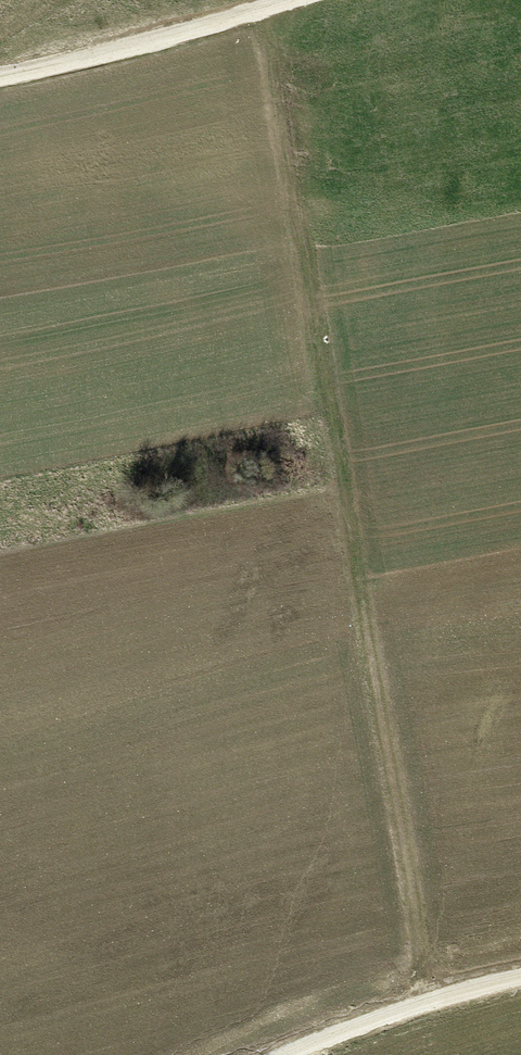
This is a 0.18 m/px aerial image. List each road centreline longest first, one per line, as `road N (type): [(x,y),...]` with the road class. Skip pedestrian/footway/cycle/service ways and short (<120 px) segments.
road 1 (track): [(422,1002),(268,0)]
road 2 (track): [(0,79),(291,0)]
road 3 (track): [(287,1054),(422,1002),(520,977)]

